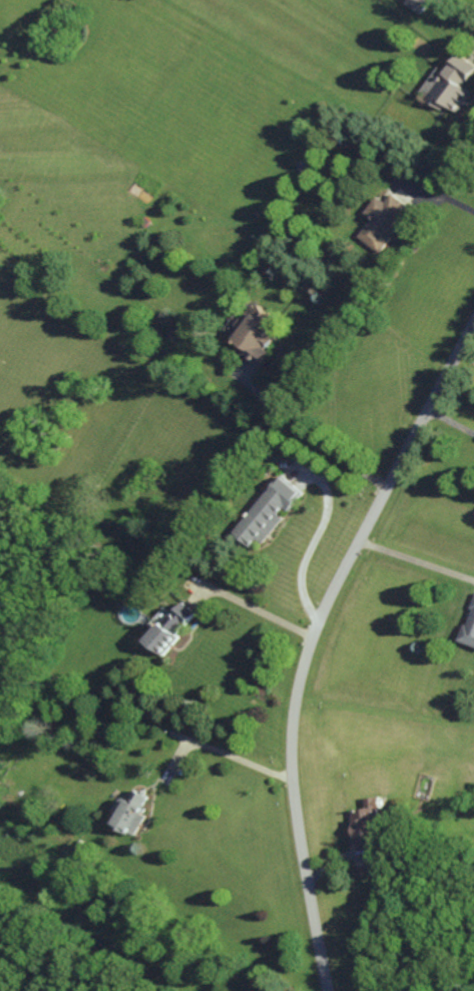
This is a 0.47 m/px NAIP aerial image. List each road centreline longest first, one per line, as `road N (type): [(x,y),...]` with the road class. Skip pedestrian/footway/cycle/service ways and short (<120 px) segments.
road 1 (residential): [(331,990),(296,811),(294,728),(304,666),(333,591),(473,323)]

